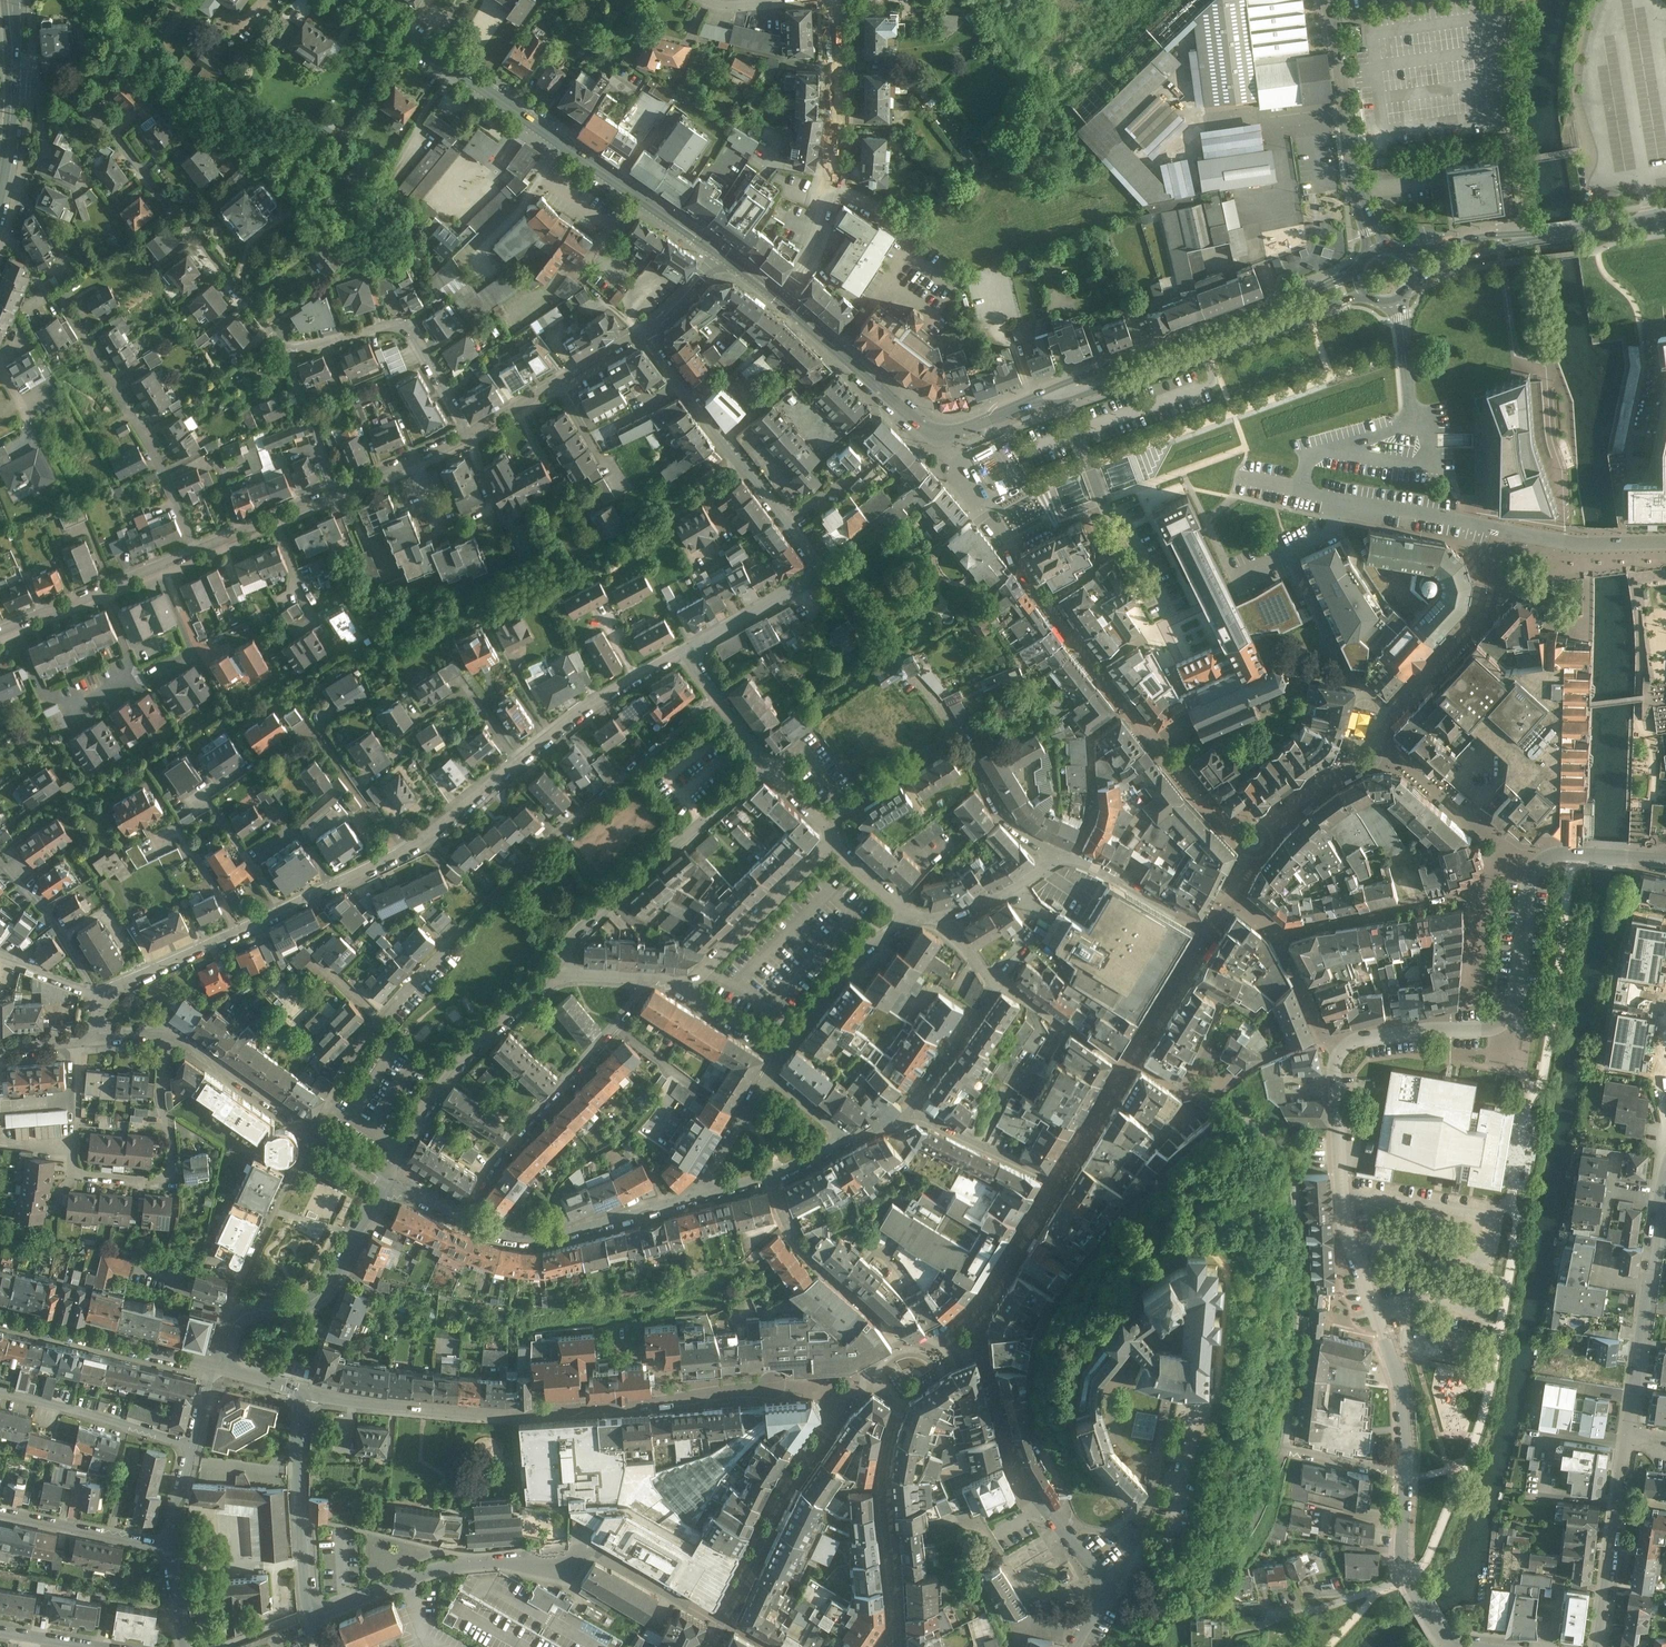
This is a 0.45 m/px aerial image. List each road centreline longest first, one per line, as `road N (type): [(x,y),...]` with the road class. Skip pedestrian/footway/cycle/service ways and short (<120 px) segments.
road 1 (residential): [(105,1002),(131,982),(423,840),(584,715),(691,652)]
road 2 (residential): [(471,432),(405,325),(294,349),(274,341),(103,126),(17,88)]
road 3 (residential): [(311,1124),(365,1036),(485,905),(720,693)]
road 4 (unclassified): [(773,1387),(481,1412),(309,1391)]
road 5 (residential): [(691,652),(816,581),(818,572),(647,329)]
road 6 (tertiary): [(724,256),(362,0)]
road 7 (residential): [(722,1624),(584,1549),(471,1559),(311,1613)]
road 8 (residential): [(1408,1466),(1394,1354),(1344,1218),(1337,1053)]
road 9 (residential): [(172,1034),(160,1077),(173,1123),(172,1169),(156,1177),(73,1166),(76,1040)]
road 10 (tertiary): [(1024,404),(1066,401),(1368,291)]
road 11 (tertiary): [(1361,271),(1024,404)]
road 12 (residential): [(835,0),(840,107),(831,186),(818,240),(784,298)]
road 13 (residential): [(561,972),(579,934),(770,757)]
road 14 (tertiary): [(784,298),(933,436),(953,436),(1024,404)]
road 15 (residential): [(457,1208),(653,980)]
road 16 (residential): [(218,1366),(241,1316),(300,1303),(324,1287),(389,1172)]
road 17 (residential): [(67,312),(143,432),(196,552)]
road 18 (residential): [(1631,854),(1552,852),(1536,864),(1515,999),(1494,1028)]
road 19 (residential): [(389,1172),(440,1088),(561,972)]
road 20 (residential): [(1630,1435),(1665,1181)]
road 21 (residential): [(1330,0),(1356,184),(1374,250)]
road 22 (residential): [(457,1208),(526,1230),(695,1193)]
road 23 (tertiary): [(218,1366),(0,1311)]
road 24 (residential): [(311,1613),(302,1520),(309,1391)]
road 25 (residential): [(840,838),(683,990)]
road 26 (residential): [(900,1344),(801,1249),(771,1174)]
road 27 (residential): [(1601,1646),(1630,1435)]
road 28 (unclassified): [(0,631),(196,552)]
road 29 (unclassified): [(471,432),(647,329)]
road 30 (residential): [(0,1391),(191,1448)]
road 31 (residential): [(774,1055),(879,939),(908,921)]
road 32 (residential): [(0,1513),(172,1546)]
road 33 (residential): [(1071,860),(993,804),(958,734)]
road 34 (residential): [(105,1002),(50,917),(0,864)]
road 35 (residential): [(311,1124),(172,1034)]
road 36 (residential): [(1055,1184),(909,1108)]
road 37 (residential): [(1337,1053),(1385,1035),(1494,1028)]
road 38 (residential): [(996,982),(1129,1069)]
road 39 (residential): [(958,734),(825,820)]
road 40 (residential): [(909,1108),(996,982)]
road 41 (residential): [(1208,927),(1071,860)]
road 42 (unclassified): [(333,492),(471,432)]
road 43 (unclassified): [(196,552),(333,492)]
road 44 (residential): [(1407,1575),(1323,1611),(1268,1623)]
road 45 (residential): [(1071,860),(937,915)]
road 46 (residential): [(695,1193),(766,1071)]
road 47 (tertiary): [(1540,235),(1406,253)]
road 48 (residential): [(1337,1053),(1273,934)]
road 49 (tertiary): [(1415,280),(1540,235)]
road 50 (residential): [(290,373),(315,422),(333,492)]
road 51 (tertiary): [(1540,235),(1665,218)]
road 52 (residential): [(1408,1466),(1286,1456)]

